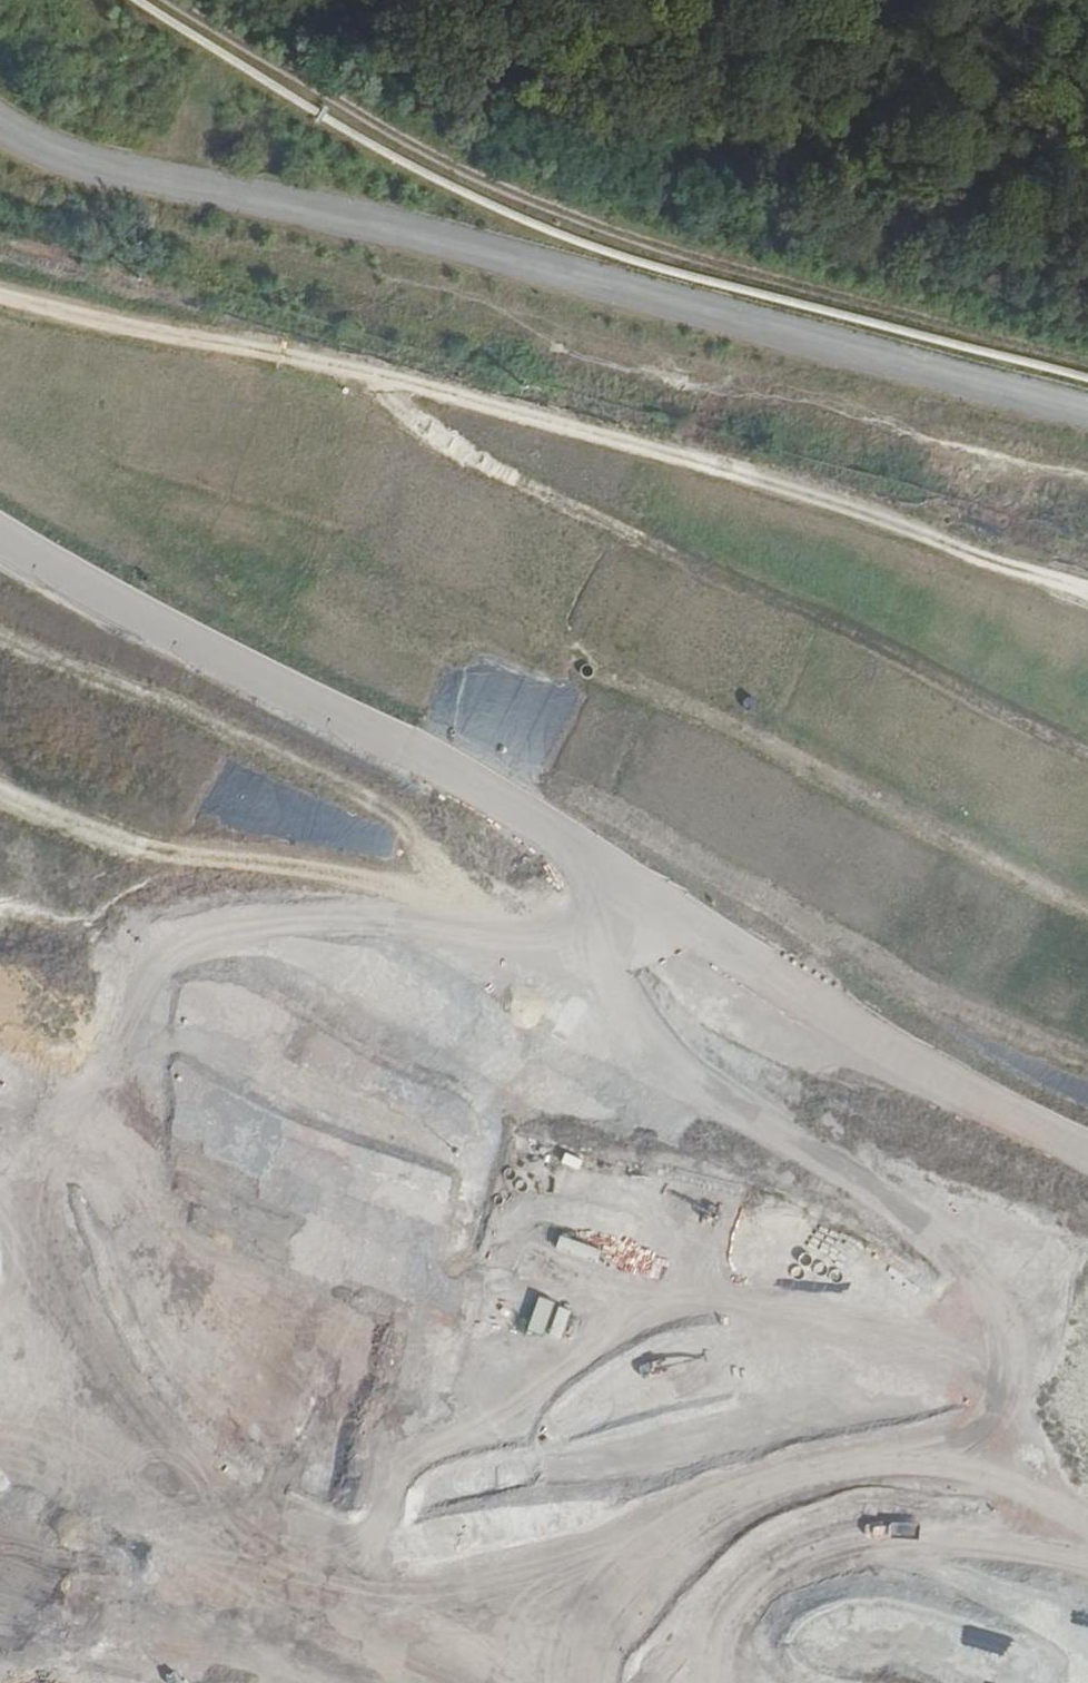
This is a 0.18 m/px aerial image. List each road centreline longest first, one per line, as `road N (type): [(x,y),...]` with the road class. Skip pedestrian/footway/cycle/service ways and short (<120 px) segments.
road 1 (track): [(647,1557),(390,1596),(246,1562),(4,1192),(34,1136),(92,1084),(164,959),(221,929),(346,919),(489,940),(582,929),(611,868)]
road 2 (track): [(1087,592),(859,509),(367,372),(0,295)]
road 3 (track): [(367,372),(394,403),(511,478),(873,642),(1087,755)]
road 4 (track): [(1087,1152),(874,1040),(530,816),(403,745)]
road 5 (track): [(577,1682),(592,1621),(647,1557),(766,1490),(868,1464),(973,1470),(1087,1527)]
road 6 (track): [(467,1682),(237,1556),(0,1467)]
road 7 (track): [(1087,1550),(852,1536),(760,1576),(720,1631),(715,1682)]

